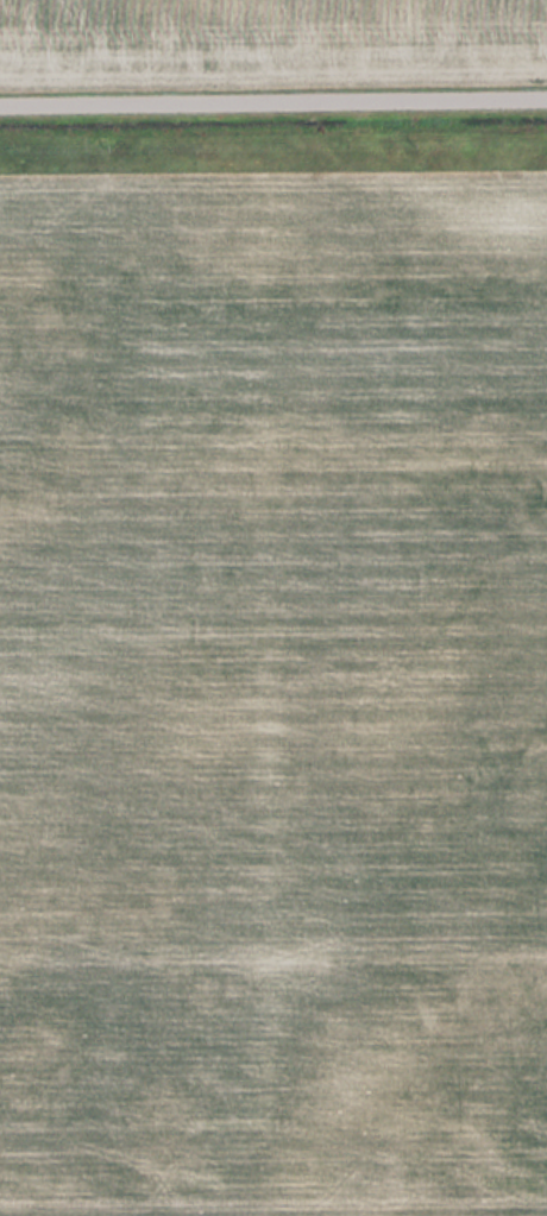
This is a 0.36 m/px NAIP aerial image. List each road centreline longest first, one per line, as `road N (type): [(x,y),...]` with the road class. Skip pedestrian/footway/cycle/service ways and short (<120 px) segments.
road 1 (residential): [(0,106),(546,101)]

